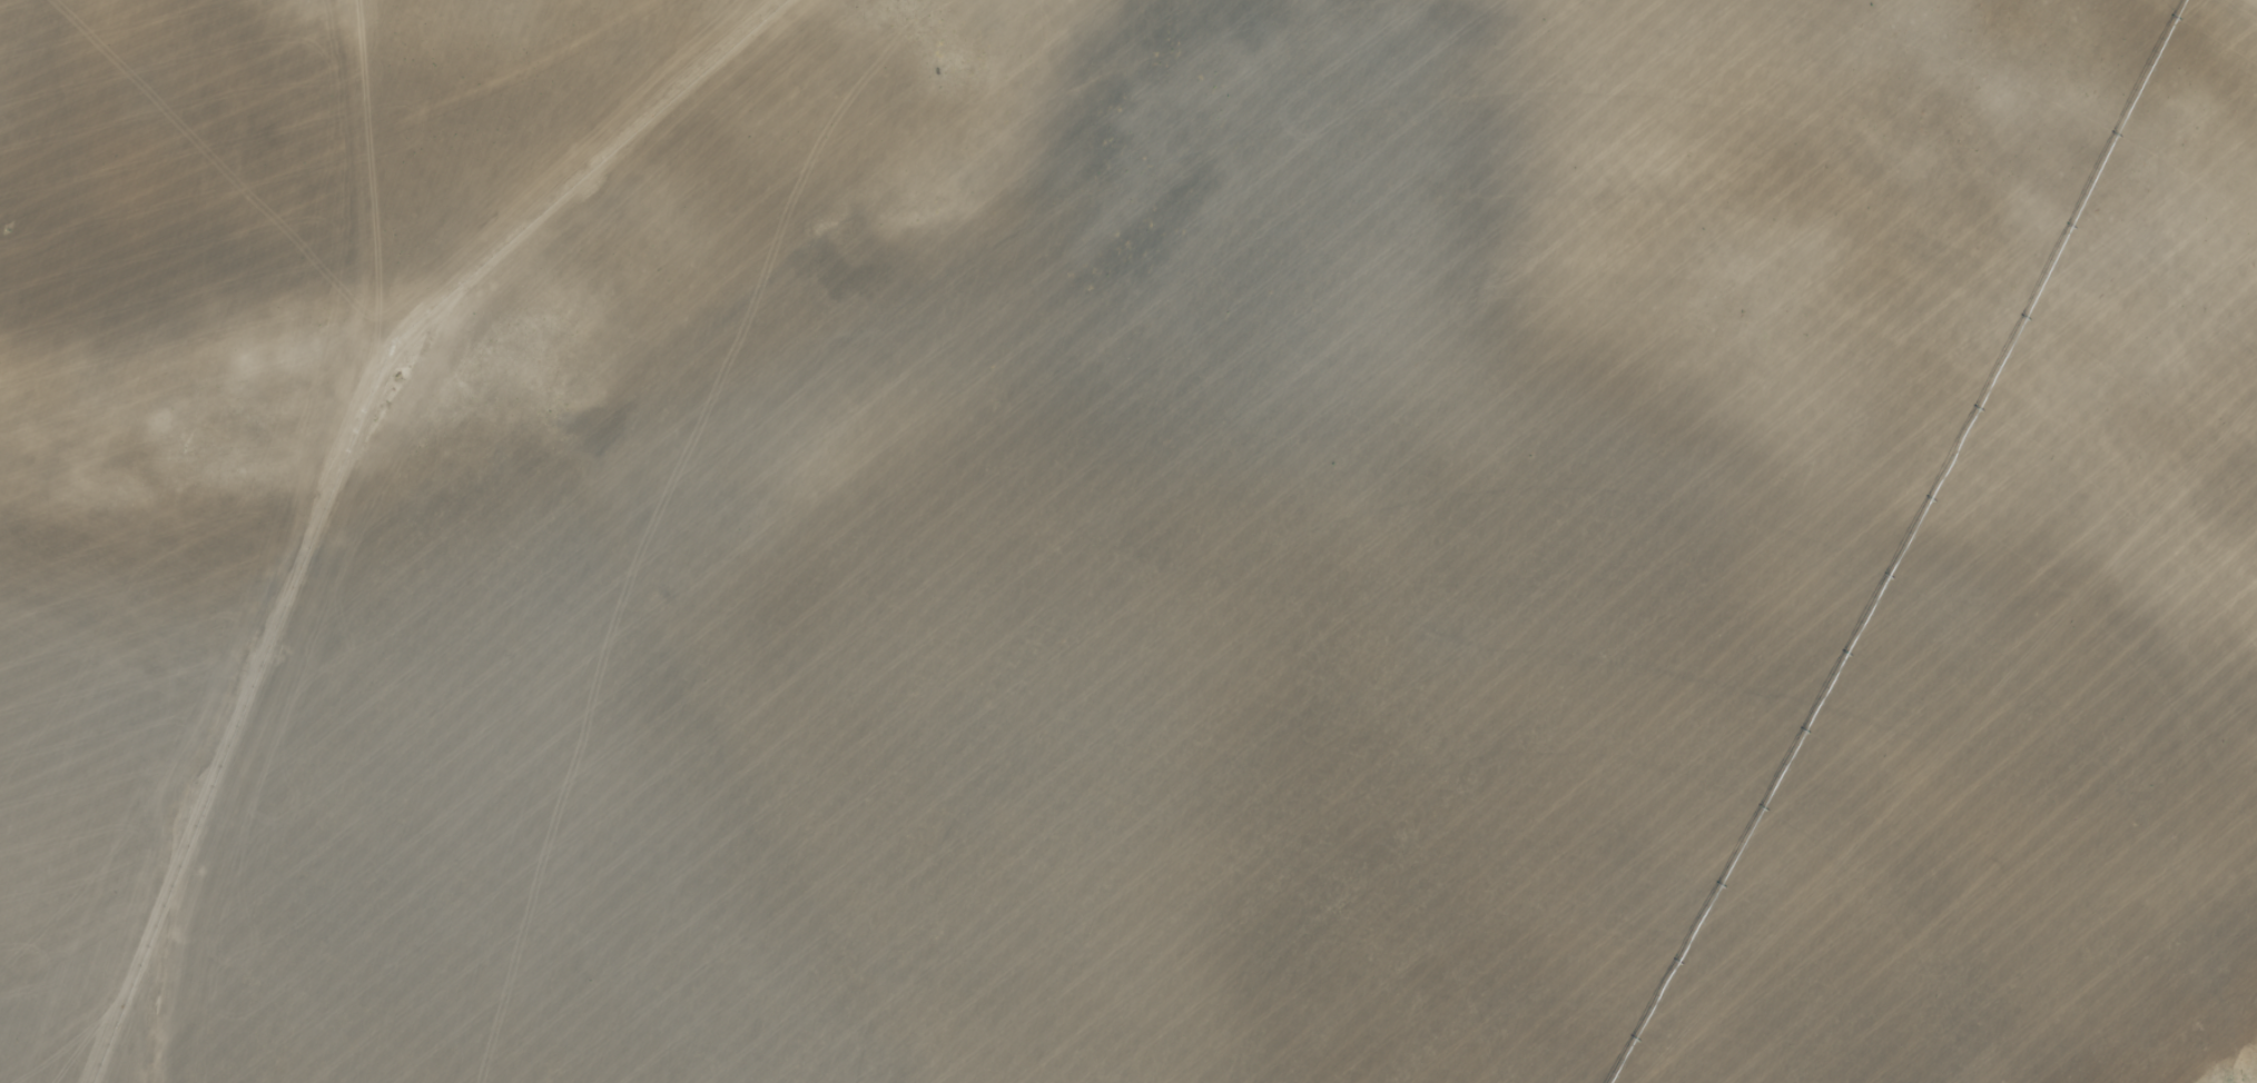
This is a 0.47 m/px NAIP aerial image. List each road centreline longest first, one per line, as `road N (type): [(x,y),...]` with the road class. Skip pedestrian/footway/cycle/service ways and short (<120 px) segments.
road 1 (track): [(73,1082),(561,496),(775,208),(983,0)]

